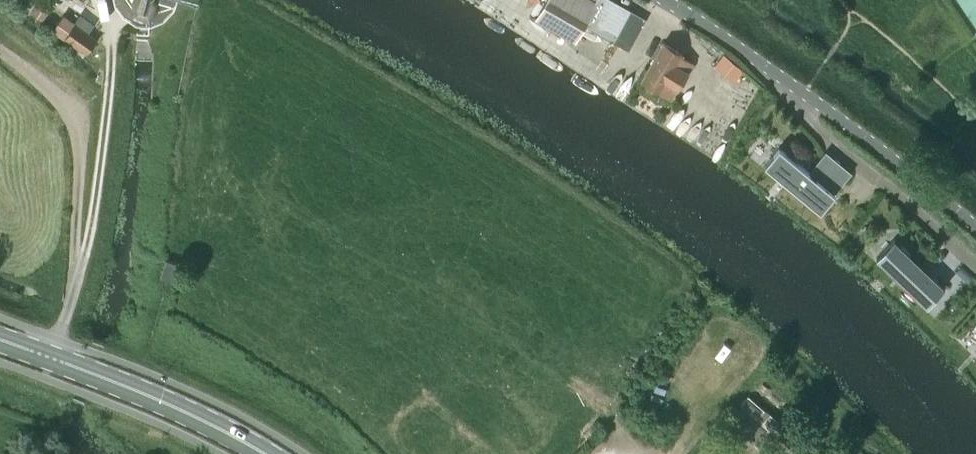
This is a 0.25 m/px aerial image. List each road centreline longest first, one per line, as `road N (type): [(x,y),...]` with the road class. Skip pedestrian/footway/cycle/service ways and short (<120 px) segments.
road 1 (residential): [(668,0),(723,31),(975,228)]
road 2 (primary): [(52,357),(171,404),(265,453)]

